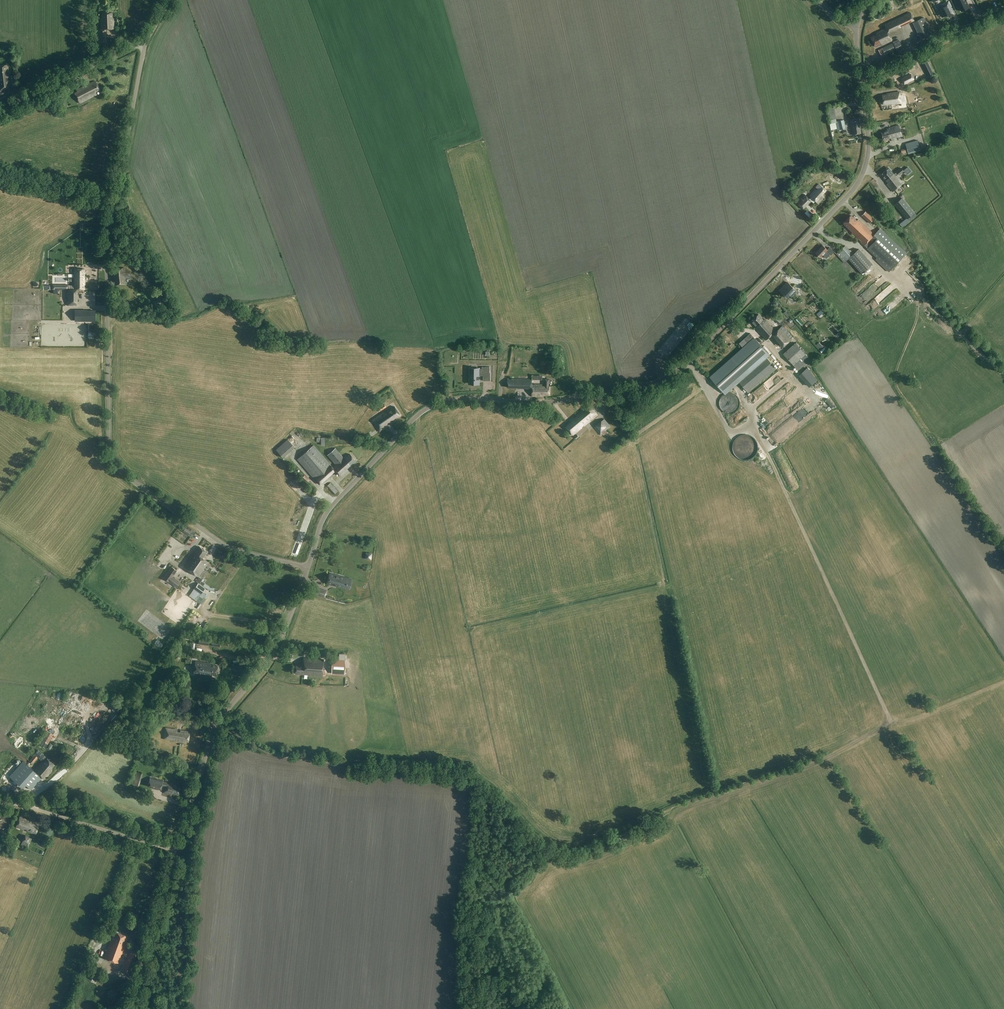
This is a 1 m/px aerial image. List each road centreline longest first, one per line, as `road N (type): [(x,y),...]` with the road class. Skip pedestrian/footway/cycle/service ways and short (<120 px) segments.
road 1 (unclassified): [(308,568),(327,513),(429,407),(473,398),(563,400),(675,373),(856,186),(869,147),(860,78)]
road 2 (unclassified): [(308,568),(218,542),(113,462),(106,257),(145,46)]
road 3 (track): [(667,813),(576,854),(542,836),(468,773),(267,752),(219,722)]
road 4 (track): [(689,360),(730,432),(754,426),(890,719)]
road 5 (unclassified): [(178,851),(215,728),(276,645),(308,568)]
road 6 (unclassified): [(178,851),(0,802)]
road 7 (unclassified): [(133,1008),(178,851)]
road 8 (residential): [(860,78),(1003,8)]
road 9 (unclassified): [(0,111),(145,46)]
road 10 (track): [(914,292),(1003,376)]

